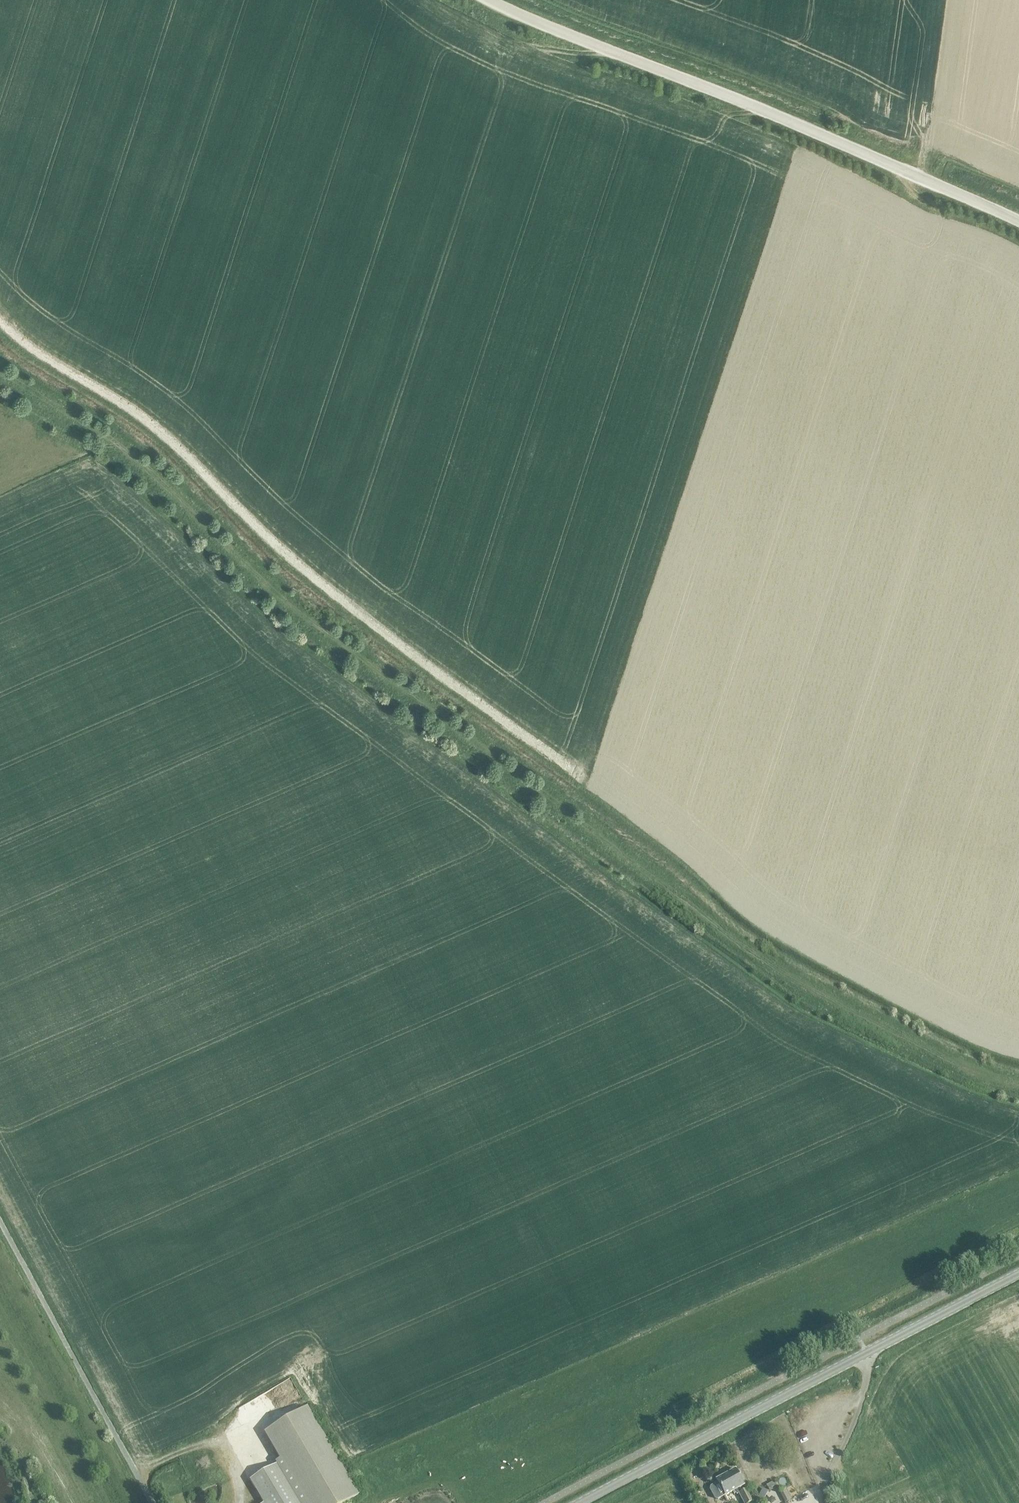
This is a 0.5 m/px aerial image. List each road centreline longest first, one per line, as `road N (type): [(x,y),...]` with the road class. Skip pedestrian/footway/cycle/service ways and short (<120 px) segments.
road 1 (tertiary): [(1018,222),(492,0)]
road 2 (secondary): [(587,1502),(1018,1275)]
road 3 (track): [(488,0),(496,20),(531,44),(580,55),(611,50)]

